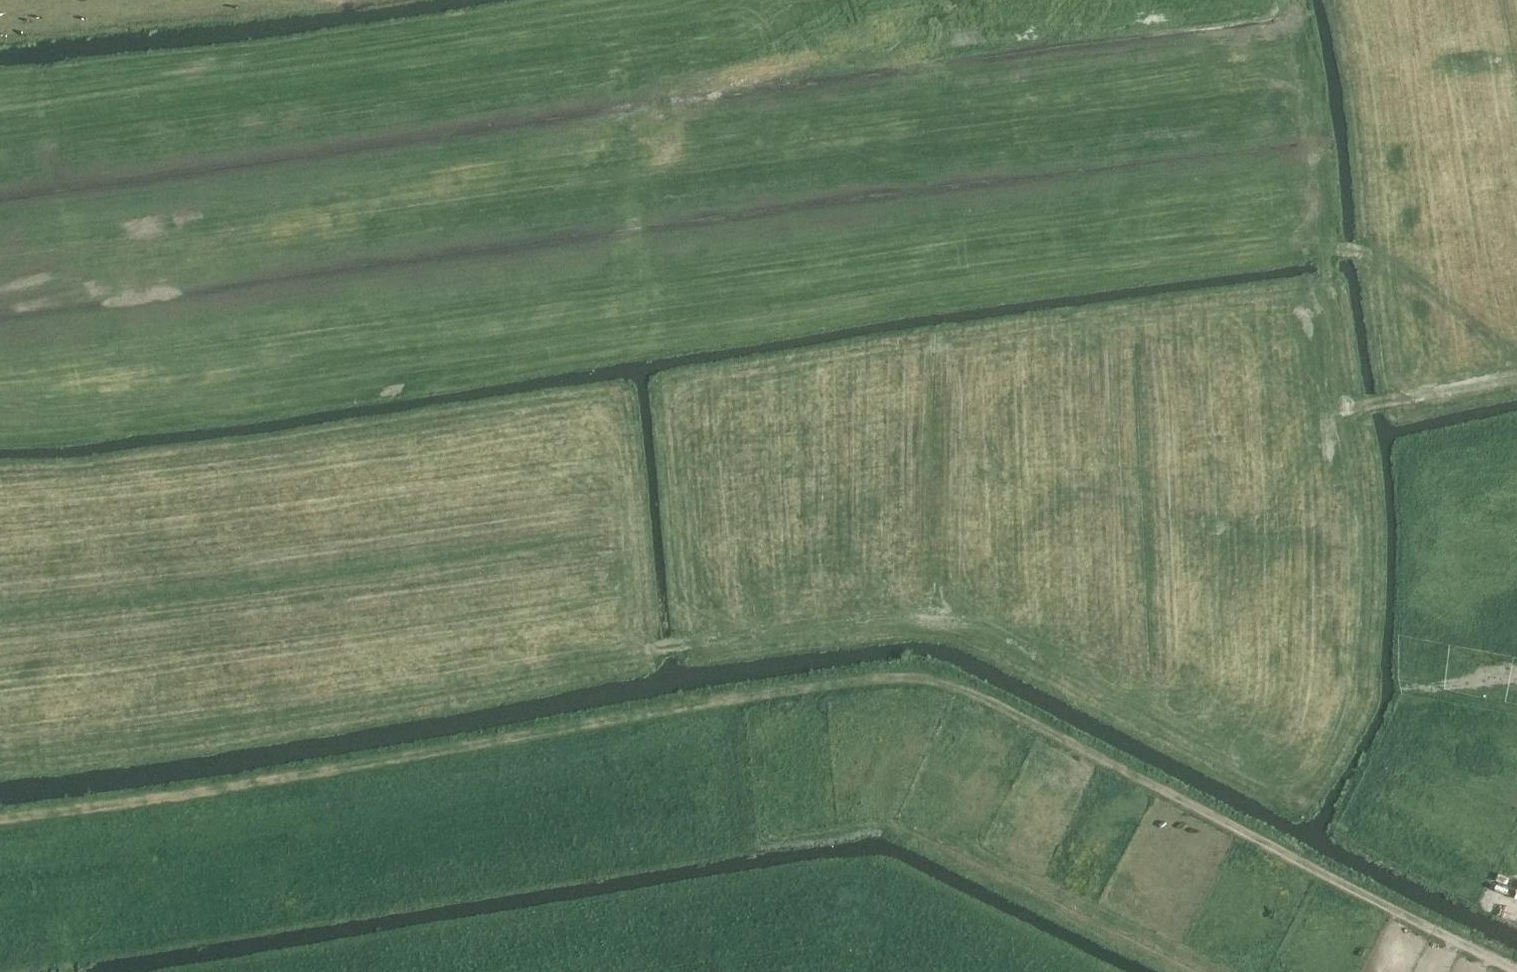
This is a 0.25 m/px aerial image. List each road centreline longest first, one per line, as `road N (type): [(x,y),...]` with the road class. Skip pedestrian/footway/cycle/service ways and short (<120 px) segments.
road 1 (track): [(657,707),(887,673),(939,677),(1516,970)]
road 2 (track): [(1351,407),(1516,376)]

